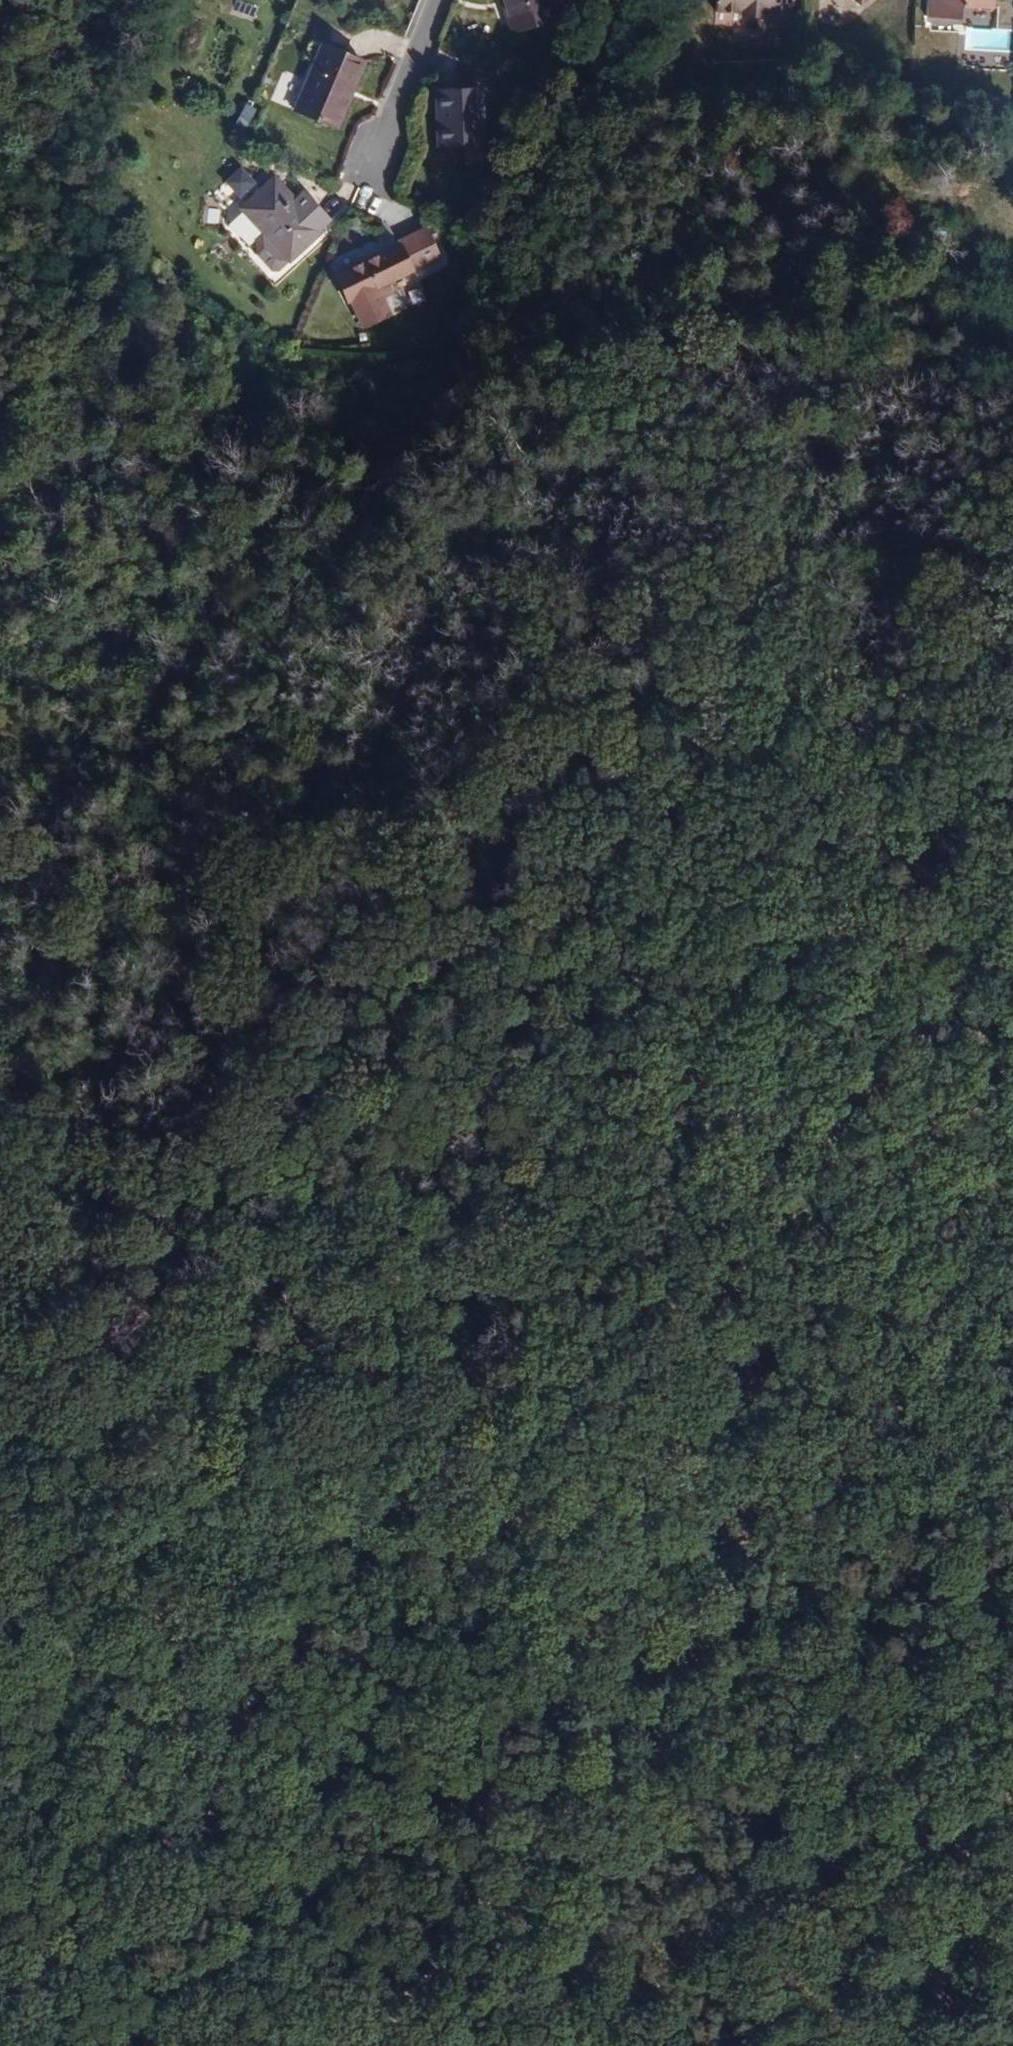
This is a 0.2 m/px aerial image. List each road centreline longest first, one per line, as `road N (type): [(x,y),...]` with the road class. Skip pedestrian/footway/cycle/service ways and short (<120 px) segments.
road 1 (residential): [(369,164),(430,0)]

